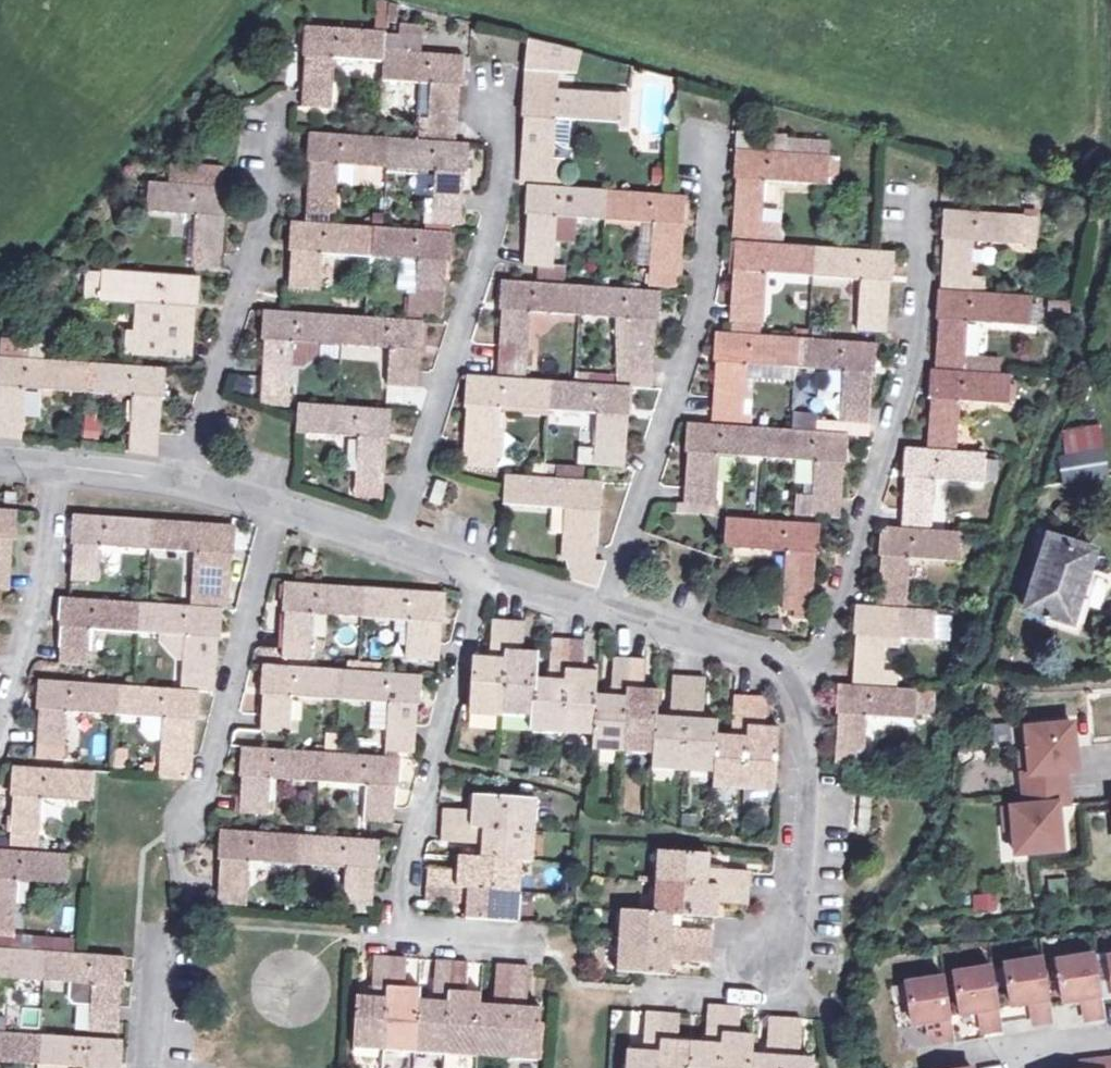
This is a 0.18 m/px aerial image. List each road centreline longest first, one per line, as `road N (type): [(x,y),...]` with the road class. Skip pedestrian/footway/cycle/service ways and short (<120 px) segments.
road 1 (residential): [(0,455),(174,476),(275,504),(743,649),(800,683)]

